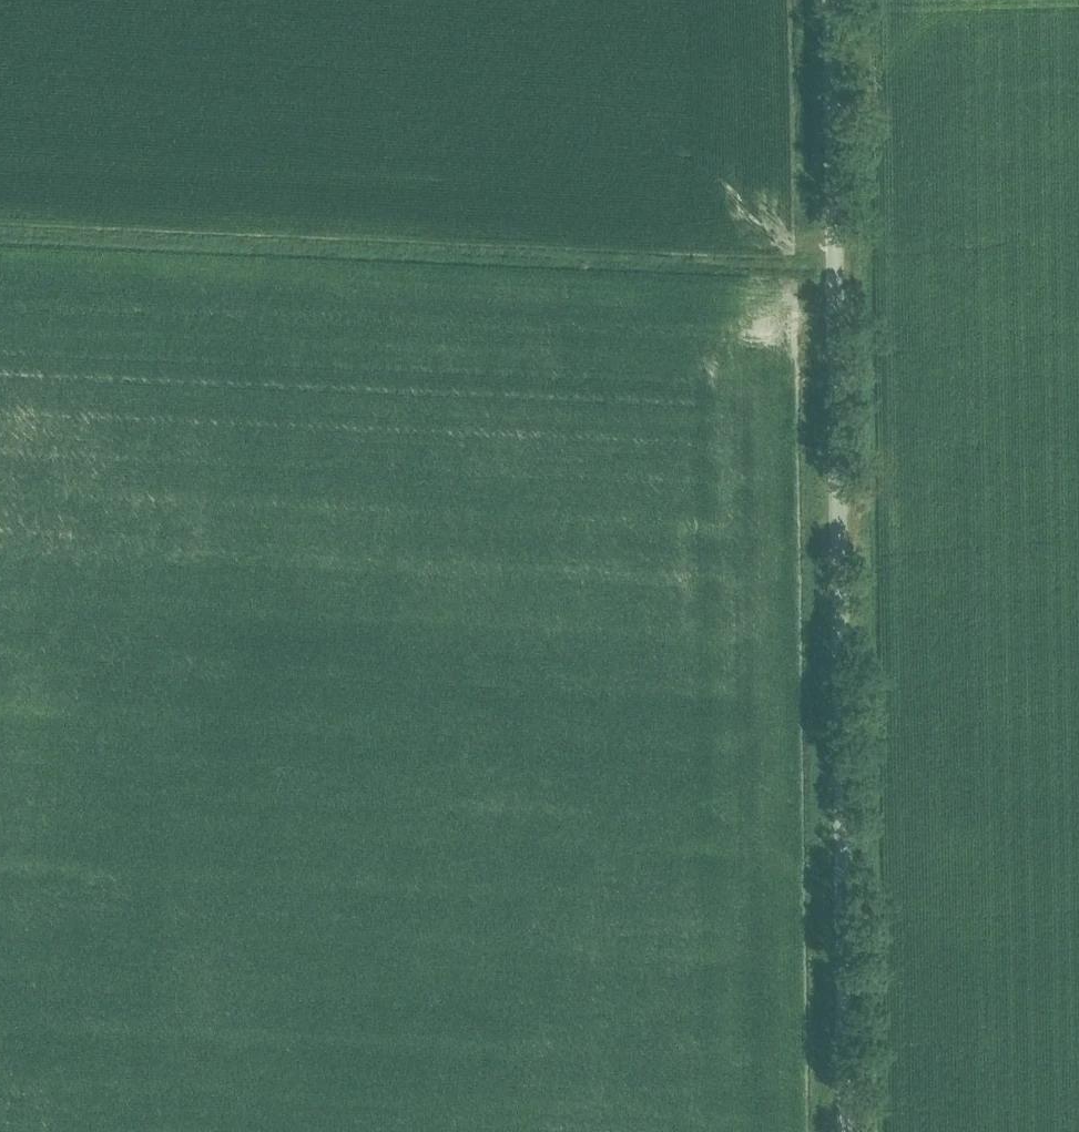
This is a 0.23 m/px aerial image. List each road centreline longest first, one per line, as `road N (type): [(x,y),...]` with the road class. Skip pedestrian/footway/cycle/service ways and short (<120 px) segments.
road 1 (unclassified): [(842,1131),(821,0)]

